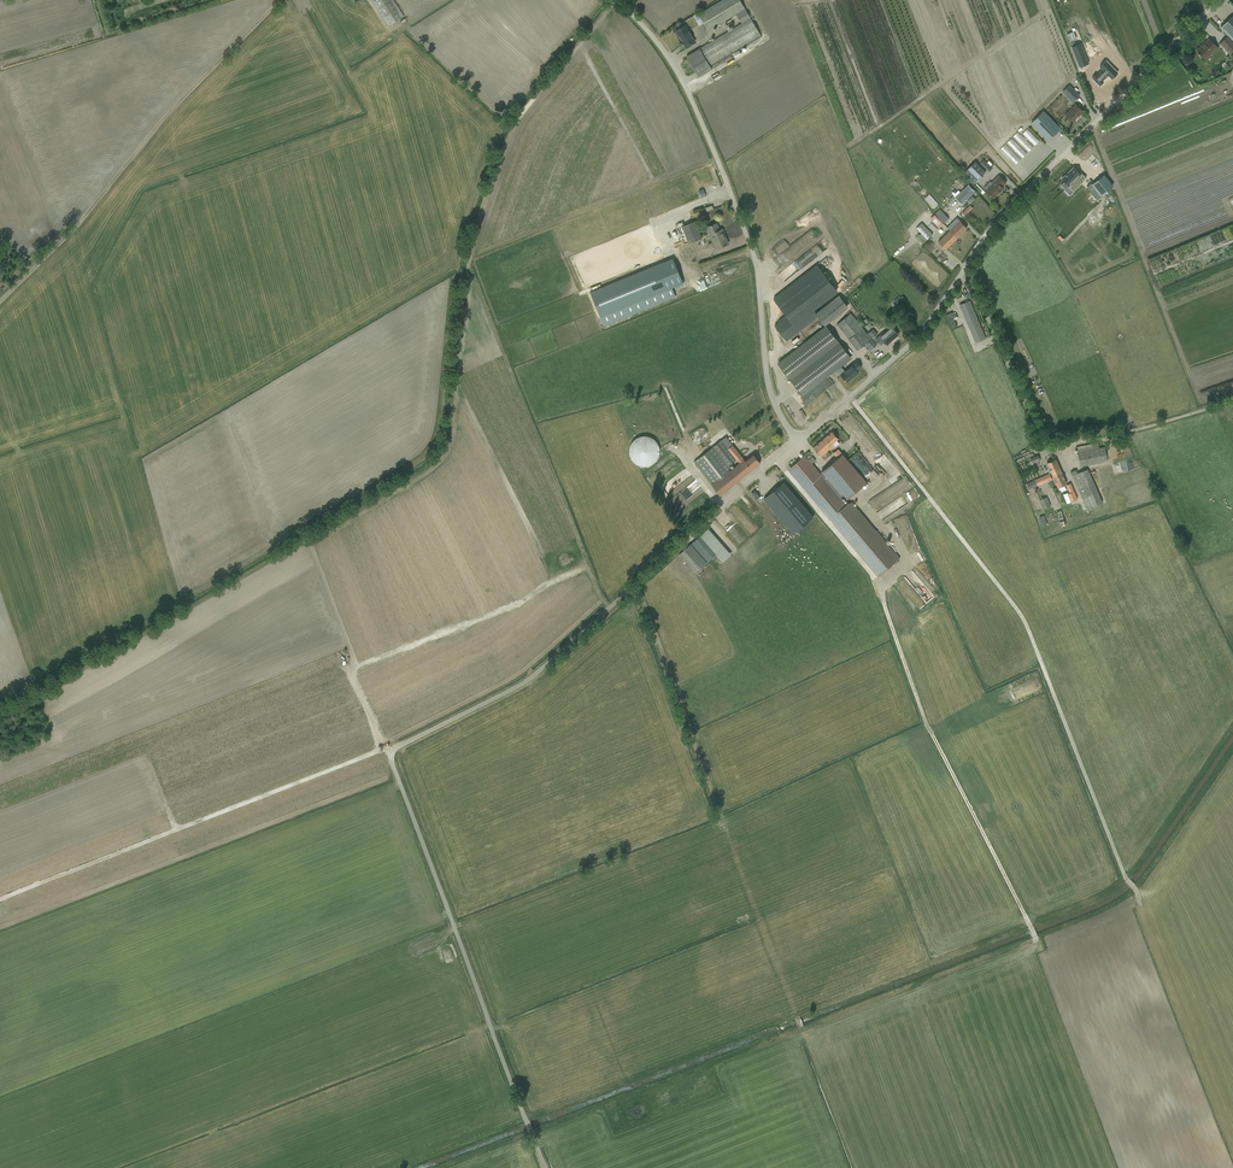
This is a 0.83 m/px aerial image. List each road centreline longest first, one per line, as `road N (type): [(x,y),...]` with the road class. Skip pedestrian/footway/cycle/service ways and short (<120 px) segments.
road 1 (track): [(544,1167),(388,754),(535,672)]
road 2 (unclassified): [(798,441),(768,385),(758,273),(715,153),(672,61),(620,0)]
road 3 (track): [(0,299),(262,24)]
road 4 (unclassified): [(963,272),(1006,211),(1219,0)]
road 5 (unclassified): [(535,672),(798,441)]
road 6 (unclassified): [(798,441),(914,341),(963,272)]
road 7 (unclassified): [(1051,440),(963,272)]
road 8 (track): [(395,1167),(525,1118)]

